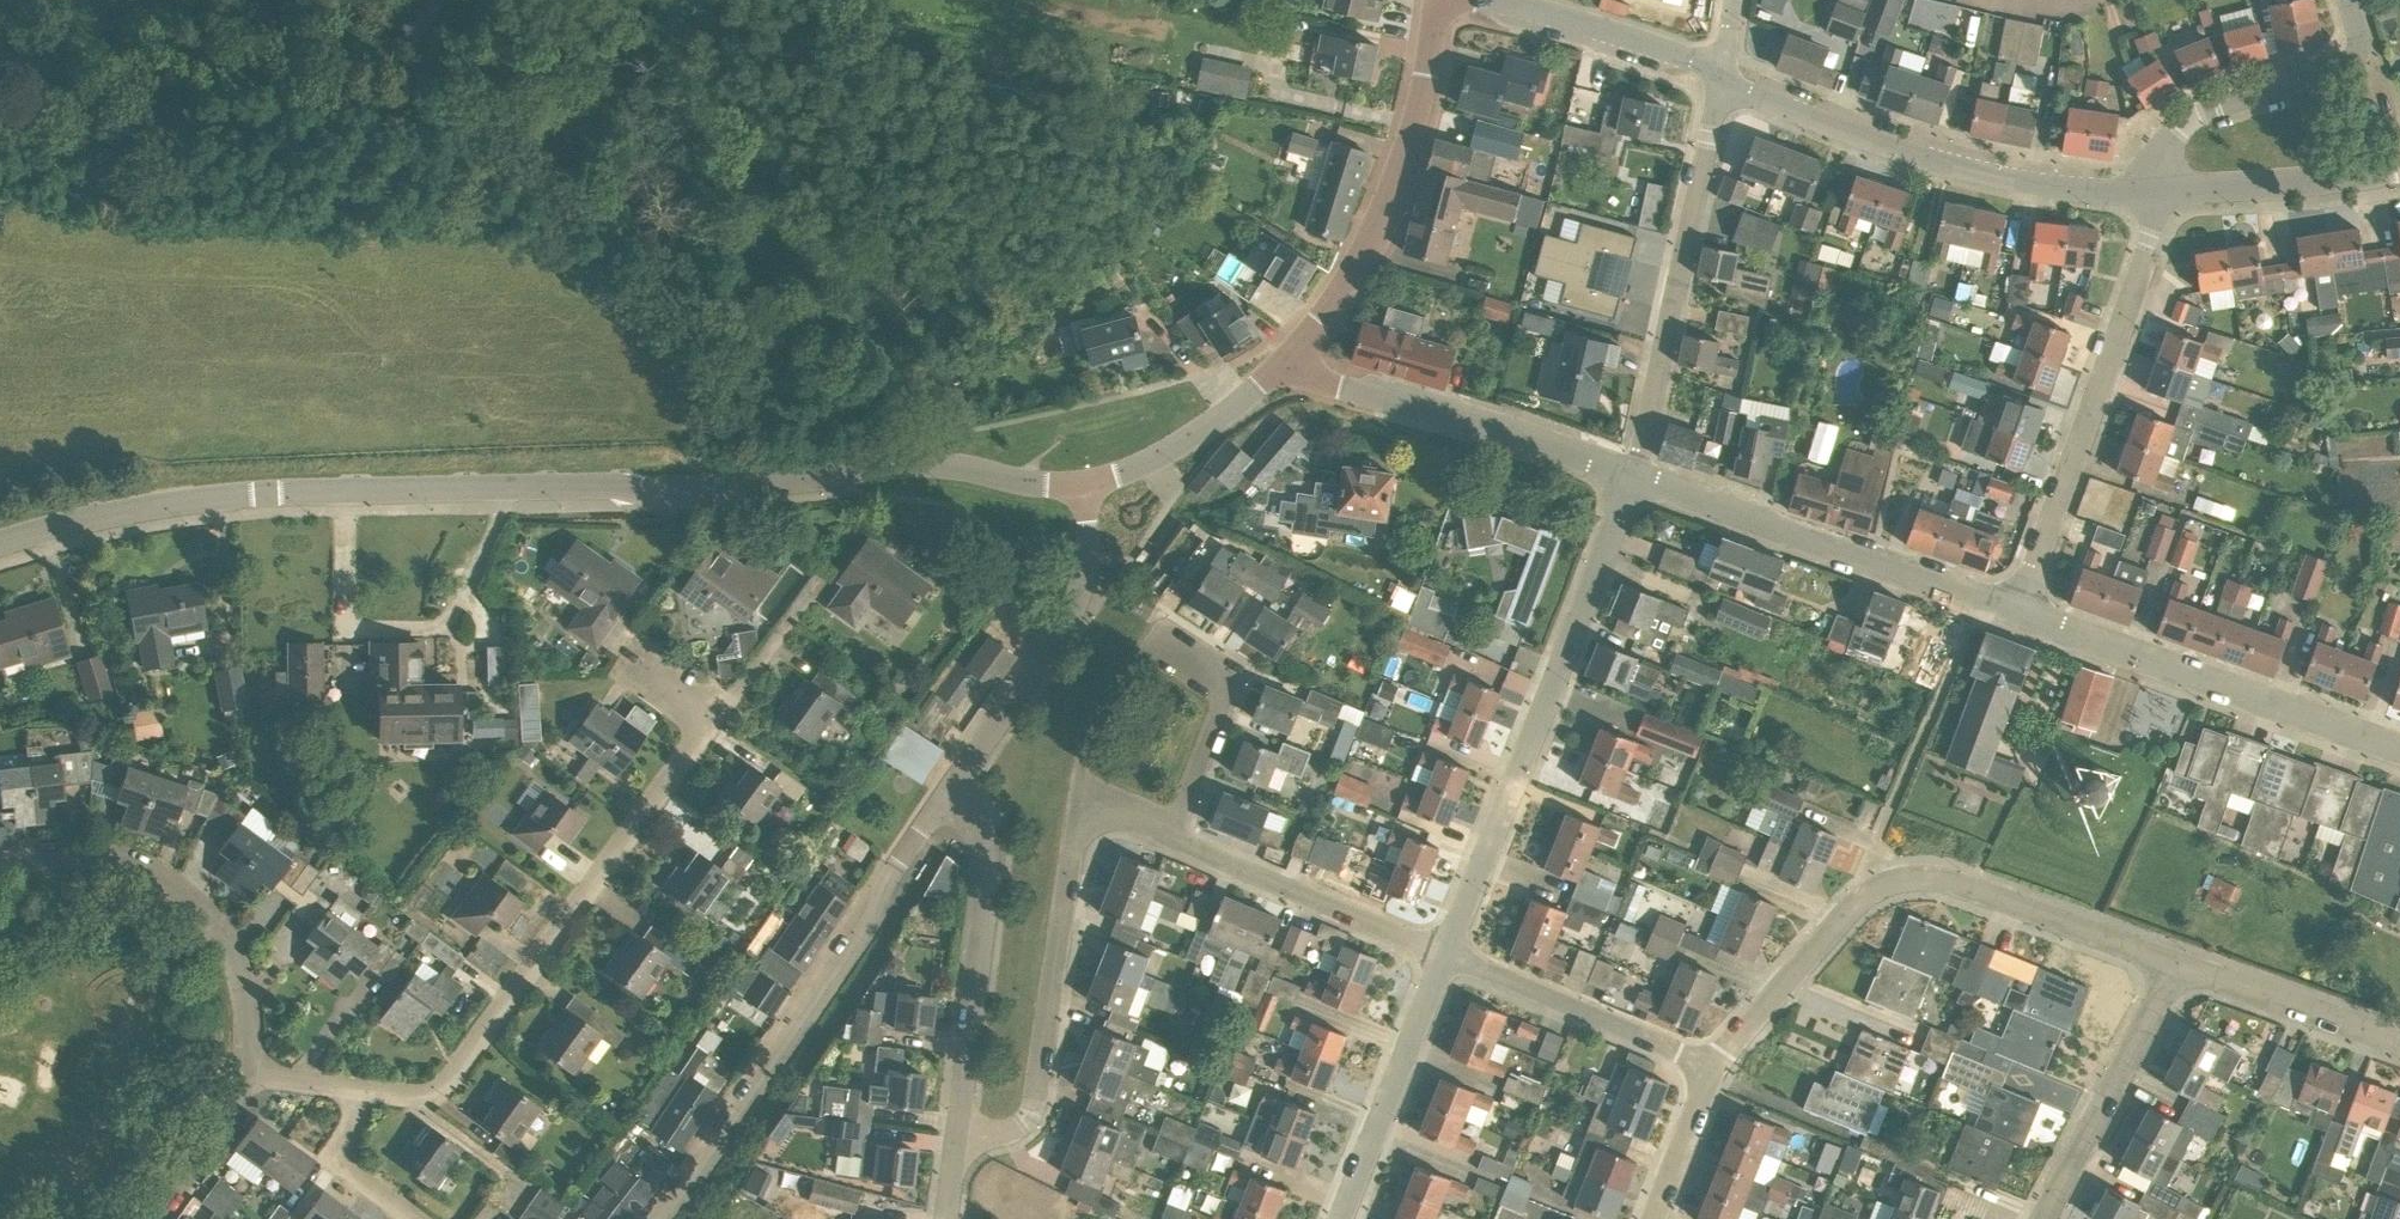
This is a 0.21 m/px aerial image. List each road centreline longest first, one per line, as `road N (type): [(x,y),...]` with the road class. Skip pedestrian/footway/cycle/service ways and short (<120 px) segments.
road 1 (tertiary): [(0,551),(165,515),(759,484),(900,462),(1025,483),(1092,485)]
road 2 (residential): [(718,712),(435,1096),(353,1088)]
road 3 (residential): [(662,1218),(871,921),(897,853),(955,780)]
road 4 (residential): [(1447,957),(1633,482)]
road 5 (tertiary): [(2167,195),(1957,169),(1719,77)]
road 6 (residential): [(2016,610),(2167,195)]
road 7 (residential): [(1633,482),(1719,77)]
road 8 (tertiary): [(1282,369),(1378,238),(1411,144),(1440,0)]
road 9 (residential): [(2399,752),(2016,610)]
road 10 (residential): [(956,1151),(998,1139),(1037,1111),(1082,799)]
road 11 (residential): [(1082,799),(1101,750),(1163,645),(1218,689),(1221,721),(1173,839)]
road 12 (residential): [(2016,610),(1633,482)]
road 13 (residential): [(245,1073),(237,959),(213,913),(158,877),(84,856),(32,856),(0,868)]
road 14 (residential): [(956,1151),(991,874),(989,841),(955,780)]
road 15 (residential): [(1633,482),(1282,369)]
road 16 (residential): [(955,780),(1094,570),(1092,485)]
road 17 (residential): [(2167,195),(2165,155),(2194,120),(2357,72),(2359,29),(2347,0)]
road 18 (residential): [(2176,965),(1979,889),(1933,877),(1886,883)]
road 19 (residential): [(1447,957),(1173,839)]
road 20 (residential): [(2043,1218),(2176,965)]
road 21 (residential): [(1711,1065),(1447,957)]
road 22 (residential): [(1342,1218),(1447,957)]
road 23 (residential): [(1711,1065),(1841,920),(1886,883)]
road 24 (tertiary): [(1719,77),(1655,48),(1490,0)]
road 25 (residential): [(2399,1047),(2176,965)]
road 26 (tertiary): [(2399,167),(2167,195)]
road 27 (tertiary): [(1092,485),(1222,415),(1282,369)]
road 28 (residential): [(153,1218),(221,1127),(245,1073)]
road 29 (residential): [(1650,1218),(1711,1065)]
road 30 (residential): [(411,1218),(342,1163),(353,1088)]

